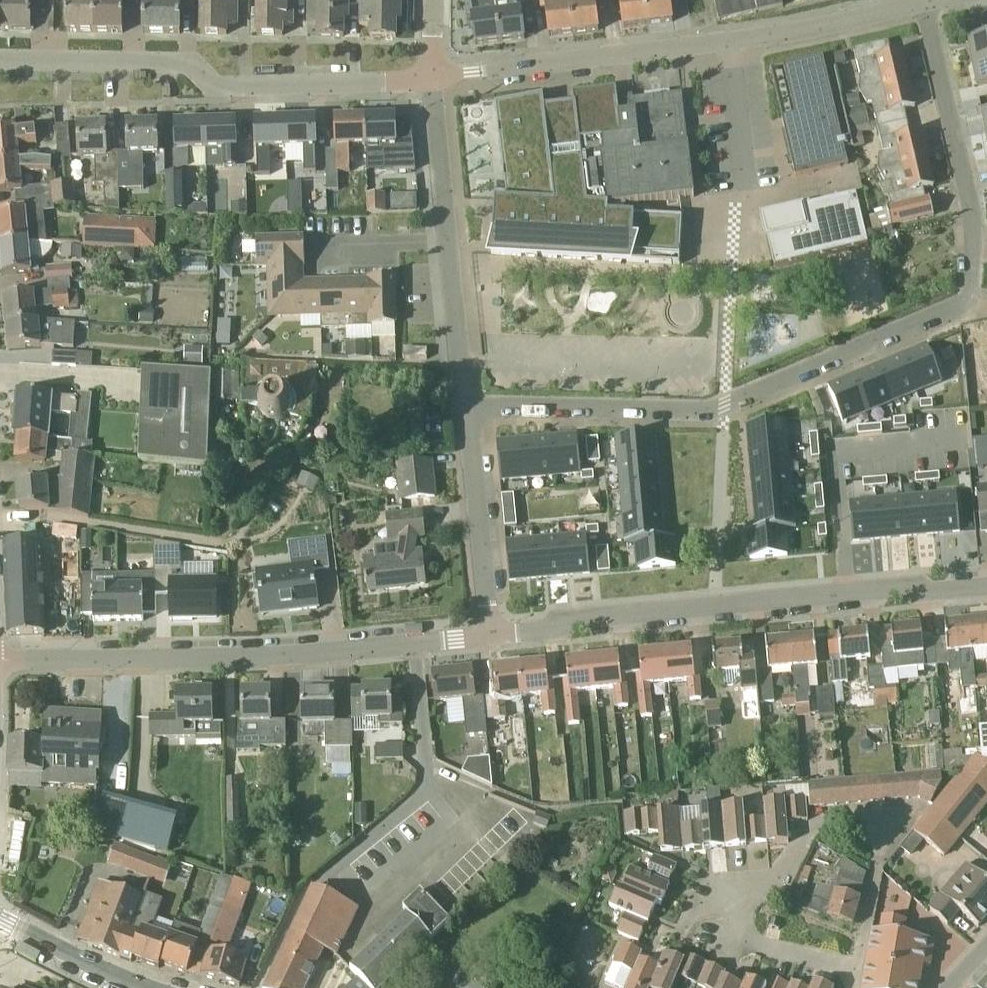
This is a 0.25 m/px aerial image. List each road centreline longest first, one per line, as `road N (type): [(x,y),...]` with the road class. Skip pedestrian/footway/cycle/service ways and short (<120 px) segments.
road 1 (residential): [(489,635),(469,403),(710,410),(972,300),(974,203),(924,5)]
road 2 (residential): [(489,635),(986,585)]
road 3 (residential): [(432,77),(730,41),(924,5)]
road 4 (residential): [(0,663),(286,653),(489,635)]
road 5 (residential): [(0,60),(188,61),(214,87),(432,77)]
road 6 (residential): [(857,967),(764,949),(747,938),(737,912),(819,818),(843,815),(876,830),(877,865)]
road 7 (residential): [(449,242),(432,77)]
road 8 (secondary): [(151,987),(0,921)]
road 9 (residential): [(463,377),(449,242)]
road 10 (residential): [(449,242),(317,248)]

